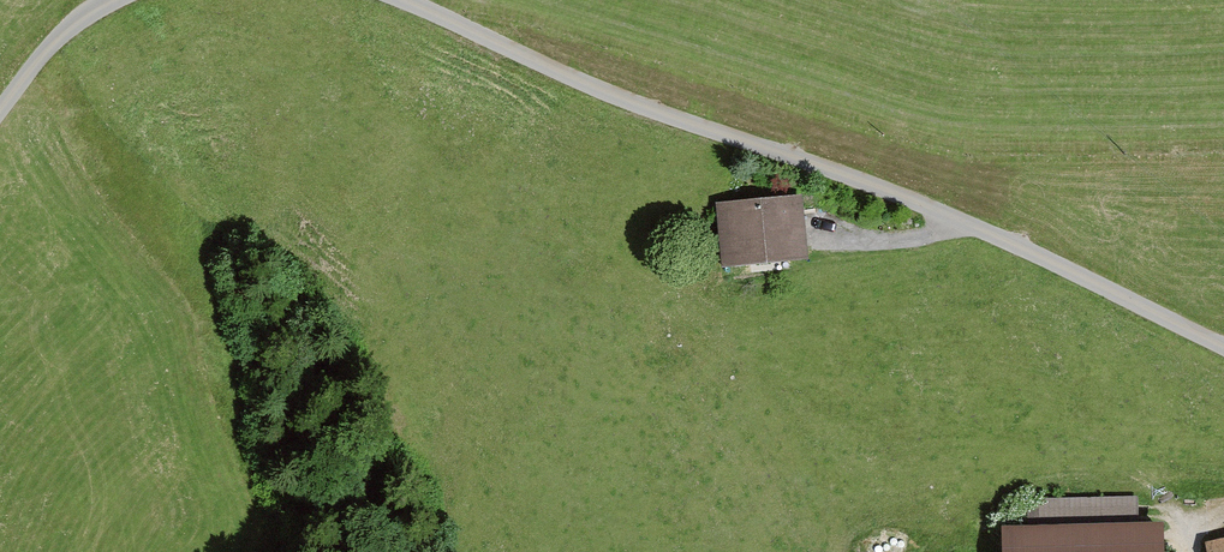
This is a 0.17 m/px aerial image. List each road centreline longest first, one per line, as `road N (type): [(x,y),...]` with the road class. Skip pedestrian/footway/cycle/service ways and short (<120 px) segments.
road 1 (unclassified): [(1223,343),(1089,272),(907,193),(408,0)]
road 2 (unclassified): [(92,0),(0,93)]

